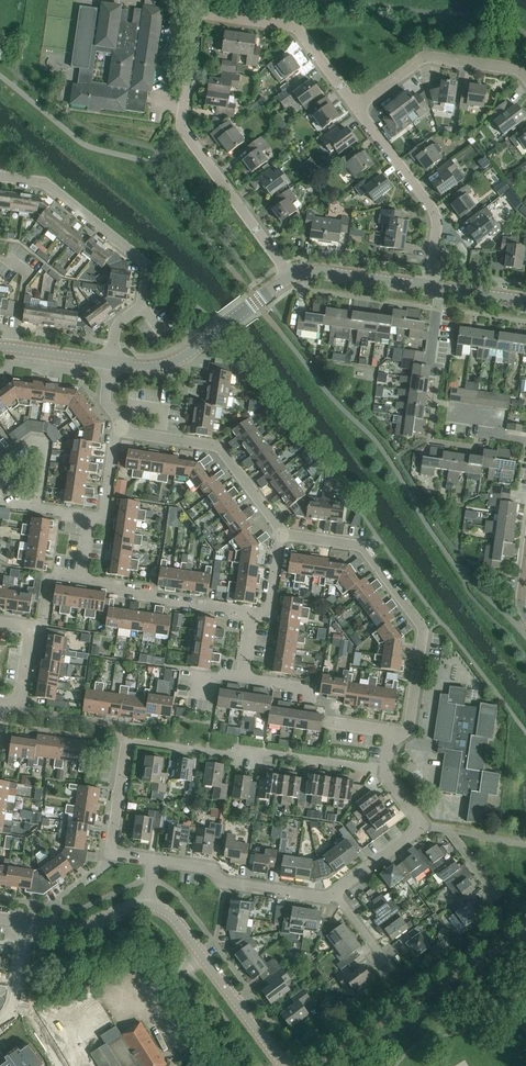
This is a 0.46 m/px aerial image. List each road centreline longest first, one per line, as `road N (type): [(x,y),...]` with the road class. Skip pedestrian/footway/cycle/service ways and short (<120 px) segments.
road 1 (residential): [(291,275),(183,129),(198,13),(296,26),(357,109)]
road 2 (residential): [(109,854),(128,741),(386,770)]
road 3 (residential): [(396,737),(409,727),(420,623),(363,547),(280,534)]
road 4 (residential): [(110,362),(115,329),(141,306),(143,262),(45,183),(0,176)]
road 5 (tertiary): [(285,1065),(172,916),(147,905)]
road 6 (tertiary): [(110,362),(173,362),(291,275)]
road 7 (residential): [(280,534),(216,448),(118,431)]
road 8 (residential): [(428,286),(435,211),(357,109)]
road 9 (residential): [(335,893),(220,881),(212,869),(152,861)]
road 10 (residential): [(525,78),(425,57),(357,109)]
road 11 (residential): [(252,613),(151,599),(81,577)]
road 12 (residential): [(81,577),(91,521),(104,519),(118,431)]
road 13 (residential): [(317,702),(286,684),(244,677),(252,613)]
road 14 (tertiary): [(291,275),(325,271),(428,286)]
road 15 (tertiary): [(147,905),(77,929),(26,924)]

